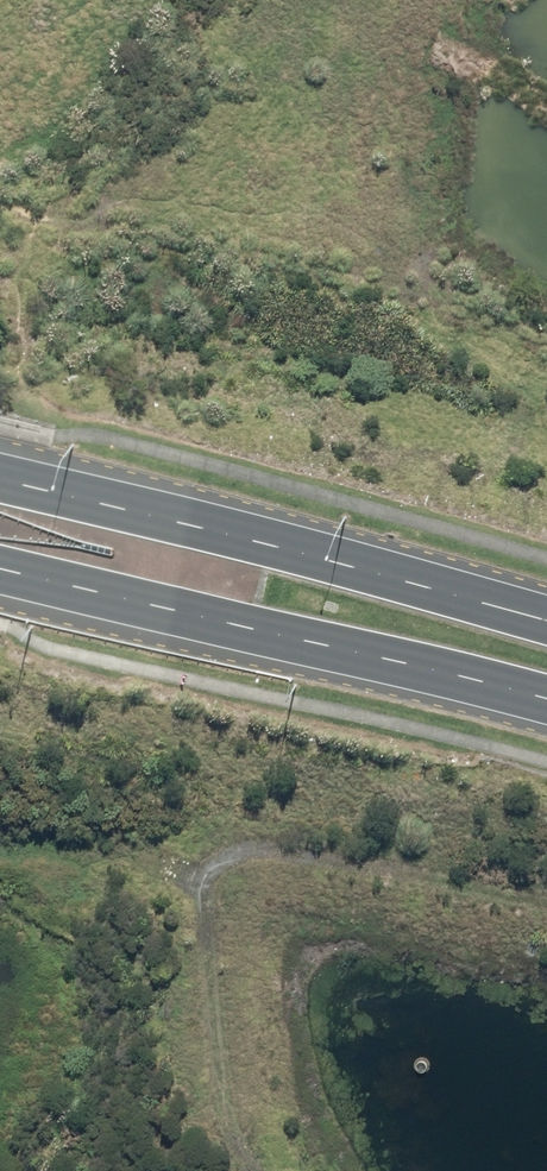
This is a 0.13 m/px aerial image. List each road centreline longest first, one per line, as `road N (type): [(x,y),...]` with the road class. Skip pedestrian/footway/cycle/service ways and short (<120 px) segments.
road 1 (track): [(254,1170),(228,1117),(199,876),(255,847),(546,908)]
road 2 (secondary): [(0,477),(546,620)]
road 3 (secondary): [(546,701),(0,567)]

